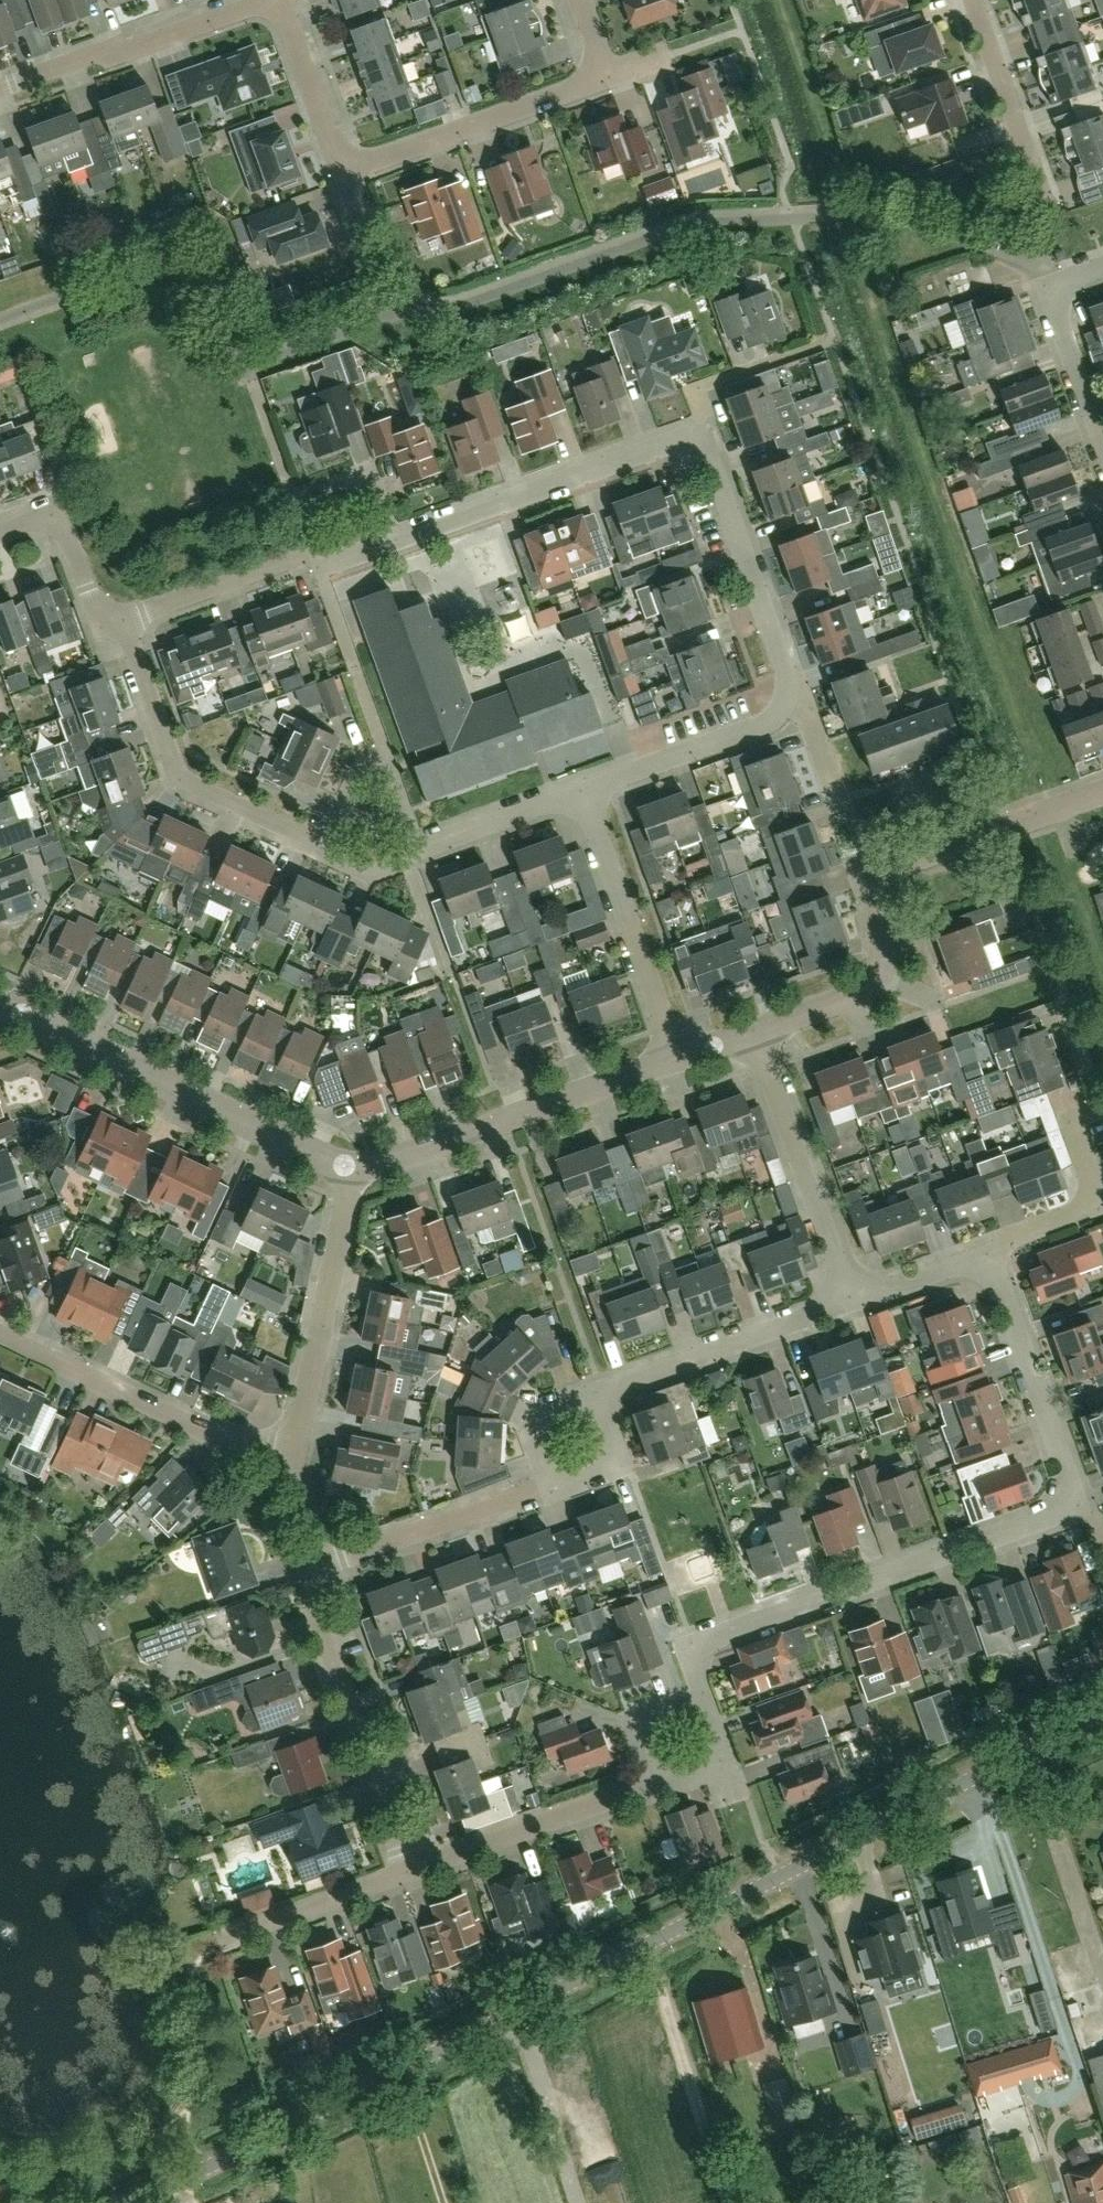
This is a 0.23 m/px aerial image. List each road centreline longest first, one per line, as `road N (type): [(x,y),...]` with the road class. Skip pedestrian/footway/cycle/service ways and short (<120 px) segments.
road 1 (residential): [(1102,1713),(130,2202)]
road 2 (residential): [(757,1029),(861,993),(877,975),(882,885),(894,872),(1102,790)]
road 3 (residential): [(704,1690),(691,1650),(713,1637),(1073,1506)]
road 4 (residential): [(0,1005),(350,1167)]
road 5 (residential): [(350,1167),(392,1160),(678,1057)]
road 6 (residential): [(409,1874),(310,1603),(323,1562)]
road 7 (residential): [(123,620),(177,771),(194,787),(325,848)]
road 8 (residential): [(701,432),(393,542)]
road 9 (residential): [(295,1452),(218,1437),(0,1334)]
road 10 (residential): [(295,1452),(350,1167)]
road 11 (residential): [(0,89),(272,0)]
road 12 (residential): [(850,1299),(757,1029)]
road 13 (residential): [(678,1057),(583,790)]
road 14 (residential): [(785,701),(785,673),(701,432)]
road 15 (residential): [(343,174),(602,79)]
road 16 (residential): [(1073,1506),(1068,1462),(987,1252)]
road 17 (residential): [(599,1395),(850,1299)]
road 18 (residential): [(409,1874),(657,1786)]
road 19 (residential): [(323,1562),(550,1486)]
road 20 (residential): [(583,790),(775,720),(785,701)]
road 21 (residential): [(1047,212),(974,0)]
road 22 (residential): [(987,1252),(1085,1206),(1093,1188),(1077,1124),(1088,1115)]
road 23 (residential): [(418,853),(389,764),(358,776),(325,848)]
road 24 (residential): [(1102,267),(1062,286),(1056,309),(1102,438)]
road 25 (residential): [(312,553),(123,620)]
road 26 (residential): [(221,1943),(409,1874)]
road 27 (residential): [(285,0),(343,174)]
road 28 (residential): [(701,432),(701,388),(831,340)]
road 29 (residential): [(123,620),(99,609),(58,522),(0,533)]
road 30 (residential): [(418,853),(583,790)]
road 31 (residential): [(293,498),(368,471),(393,542)]
road 32 (residential): [(850,1299),(987,1252)]
road 33 (residential): [(550,1486),(619,1461),(599,1395)]
road 34 (residential): [(657,1786),(640,1726),(645,1713),(704,1690)]
road 35 (track): [(443,2202),(397,2072)]
road 36 (residential): [(550,1486),(535,1436),(538,1415),(599,1395)]
road 37 (residential): [(842,810),(805,715),(785,701)]
road 38 (residential): [(293,498),(252,381)]

